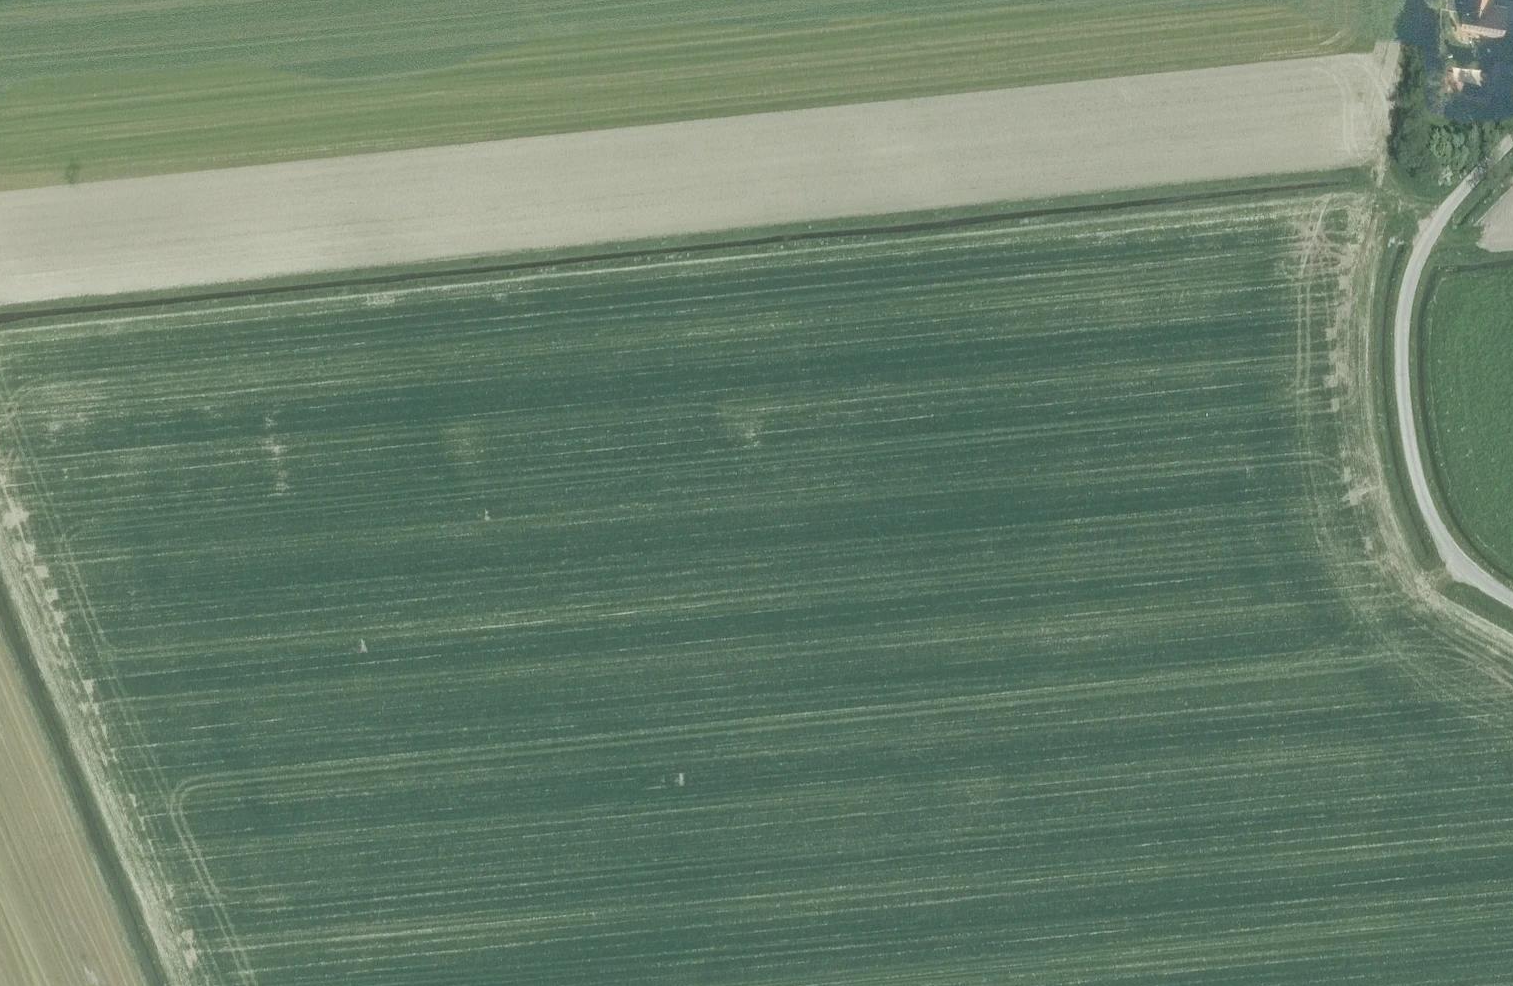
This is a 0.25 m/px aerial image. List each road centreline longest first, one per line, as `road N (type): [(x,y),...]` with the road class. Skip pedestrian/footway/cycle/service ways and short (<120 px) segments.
road 1 (unclassified): [(1512,600),(1451,554),(1432,521),(1409,442),(1401,358),(1412,273),(1429,235),(1512,136)]

